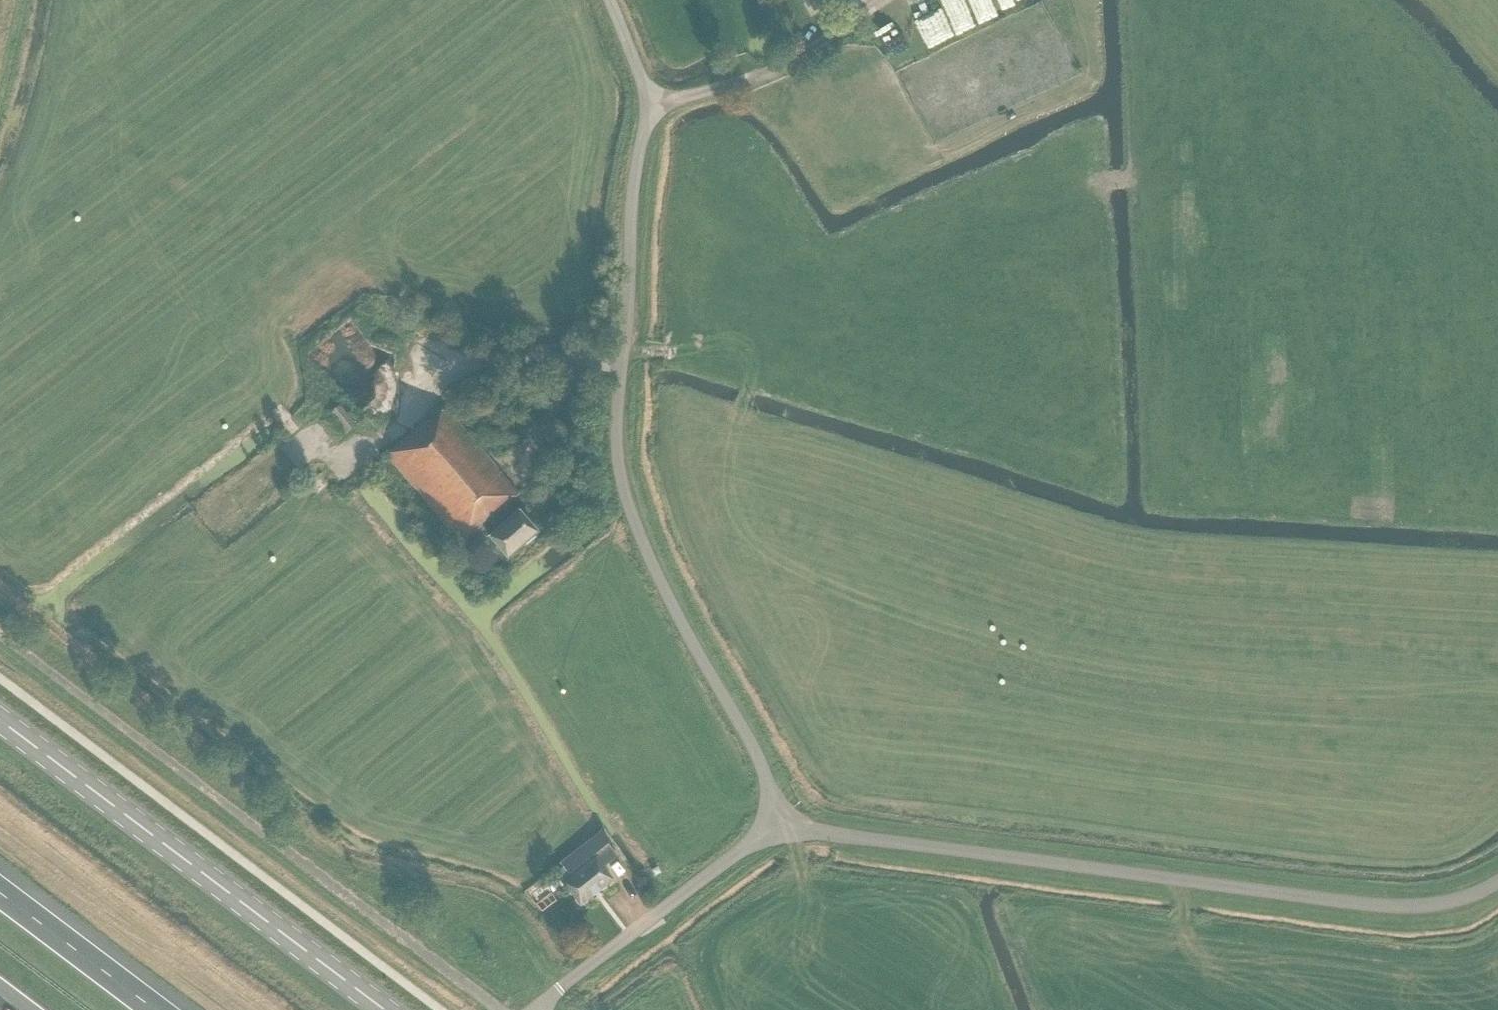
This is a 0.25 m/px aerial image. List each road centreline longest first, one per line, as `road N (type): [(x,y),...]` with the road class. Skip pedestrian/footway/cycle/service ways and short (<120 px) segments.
road 1 (unclassified): [(788,812),(655,571),(624,491),(617,423),(645,108),(610,0)]
road 2 (unclassified): [(788,812),(848,837),(1379,905),(1451,902),(1497,883)]
road 3 (unclassified): [(498,1009),(0,633)]
road 4 (tertiary): [(383,1009),(0,717)]
road 5 (unclassified): [(539,1009),(788,812)]
road 6 (motorway): [(151,1009),(0,896)]

